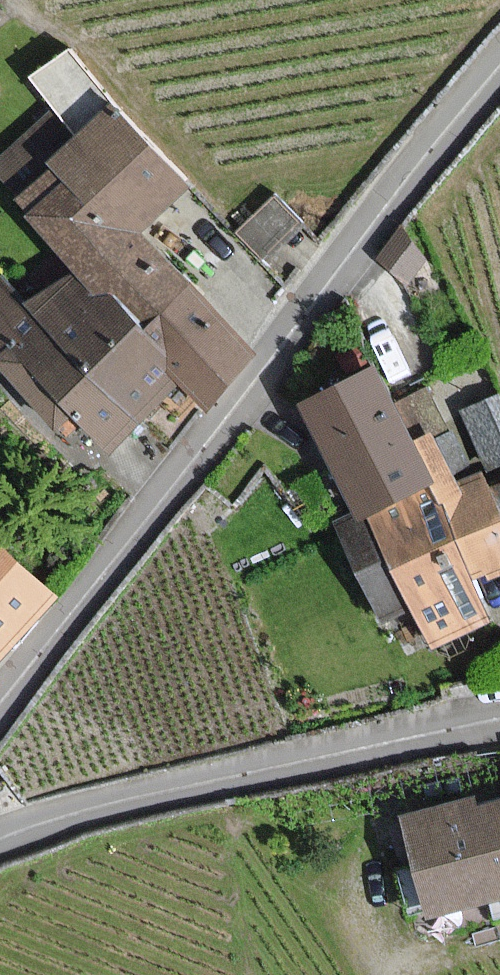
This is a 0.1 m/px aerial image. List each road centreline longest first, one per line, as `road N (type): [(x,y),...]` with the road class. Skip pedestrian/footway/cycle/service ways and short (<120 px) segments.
road 1 (residential): [(499,62),(396,186),(0,710)]
road 2 (residential): [(499,720),(132,799),(0,837)]

